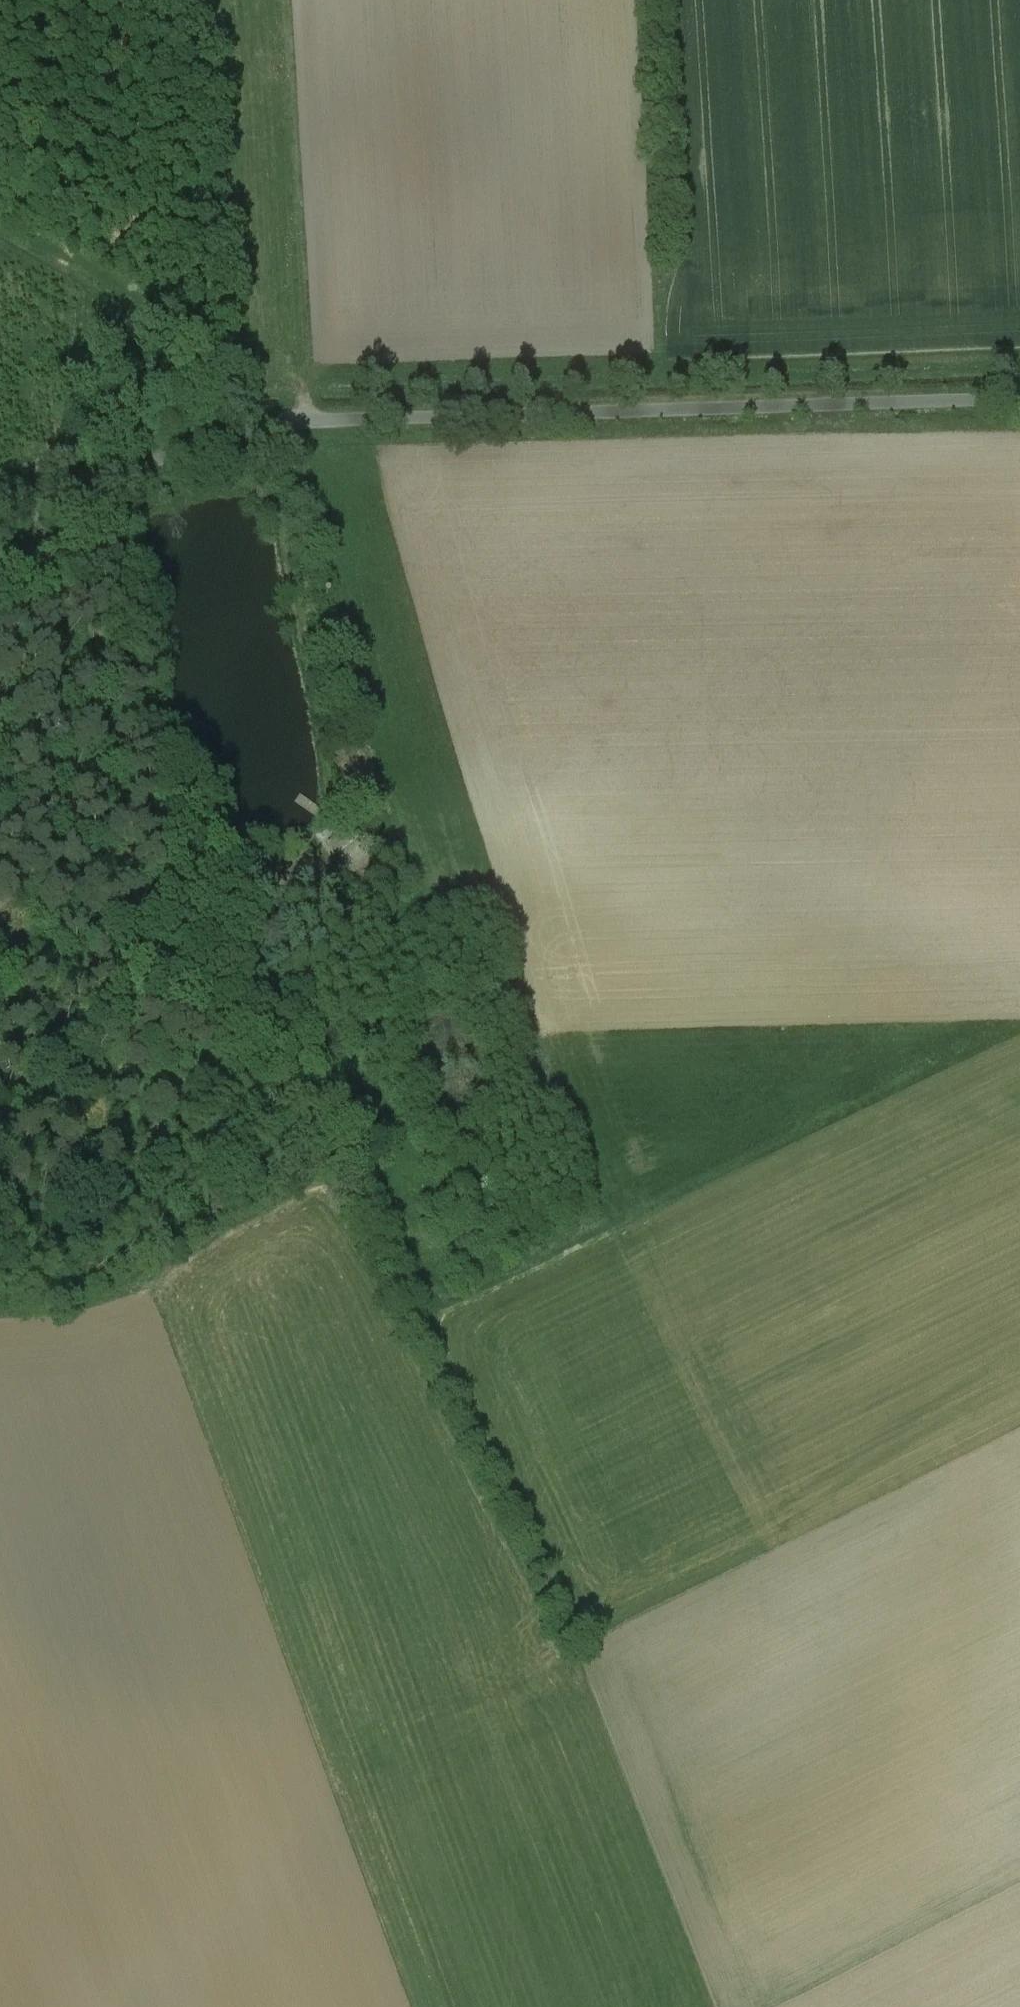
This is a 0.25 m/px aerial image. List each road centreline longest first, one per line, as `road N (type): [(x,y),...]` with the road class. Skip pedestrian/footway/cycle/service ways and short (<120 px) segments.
road 1 (unclassified): [(0,511),(305,423),(1019,401)]

